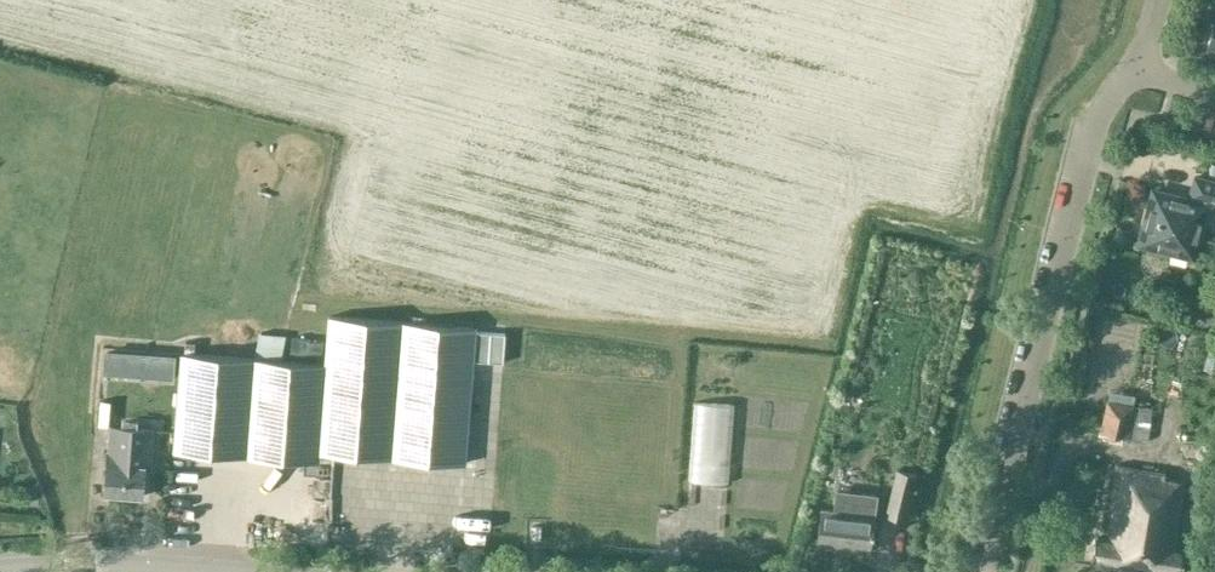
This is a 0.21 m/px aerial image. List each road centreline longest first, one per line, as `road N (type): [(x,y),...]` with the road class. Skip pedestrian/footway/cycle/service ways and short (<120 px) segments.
road 1 (residential): [(129,0),(150,6),(58,388),(74,563)]
road 2 (residential): [(982,571),(1087,129),(1140,72)]
road 3 (tertiary): [(74,563),(230,571)]

